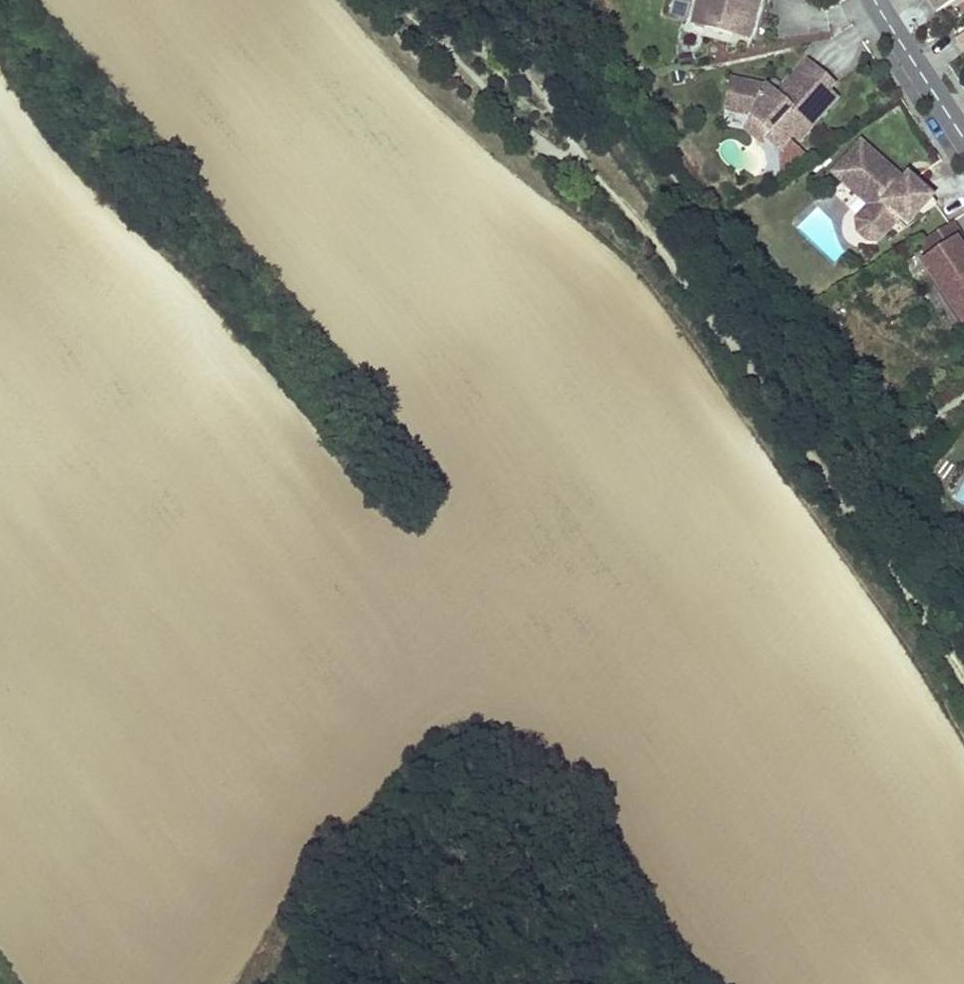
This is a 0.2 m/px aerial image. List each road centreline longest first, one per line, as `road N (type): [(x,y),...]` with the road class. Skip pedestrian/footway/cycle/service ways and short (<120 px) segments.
road 1 (residential): [(963,136),(878,0)]

